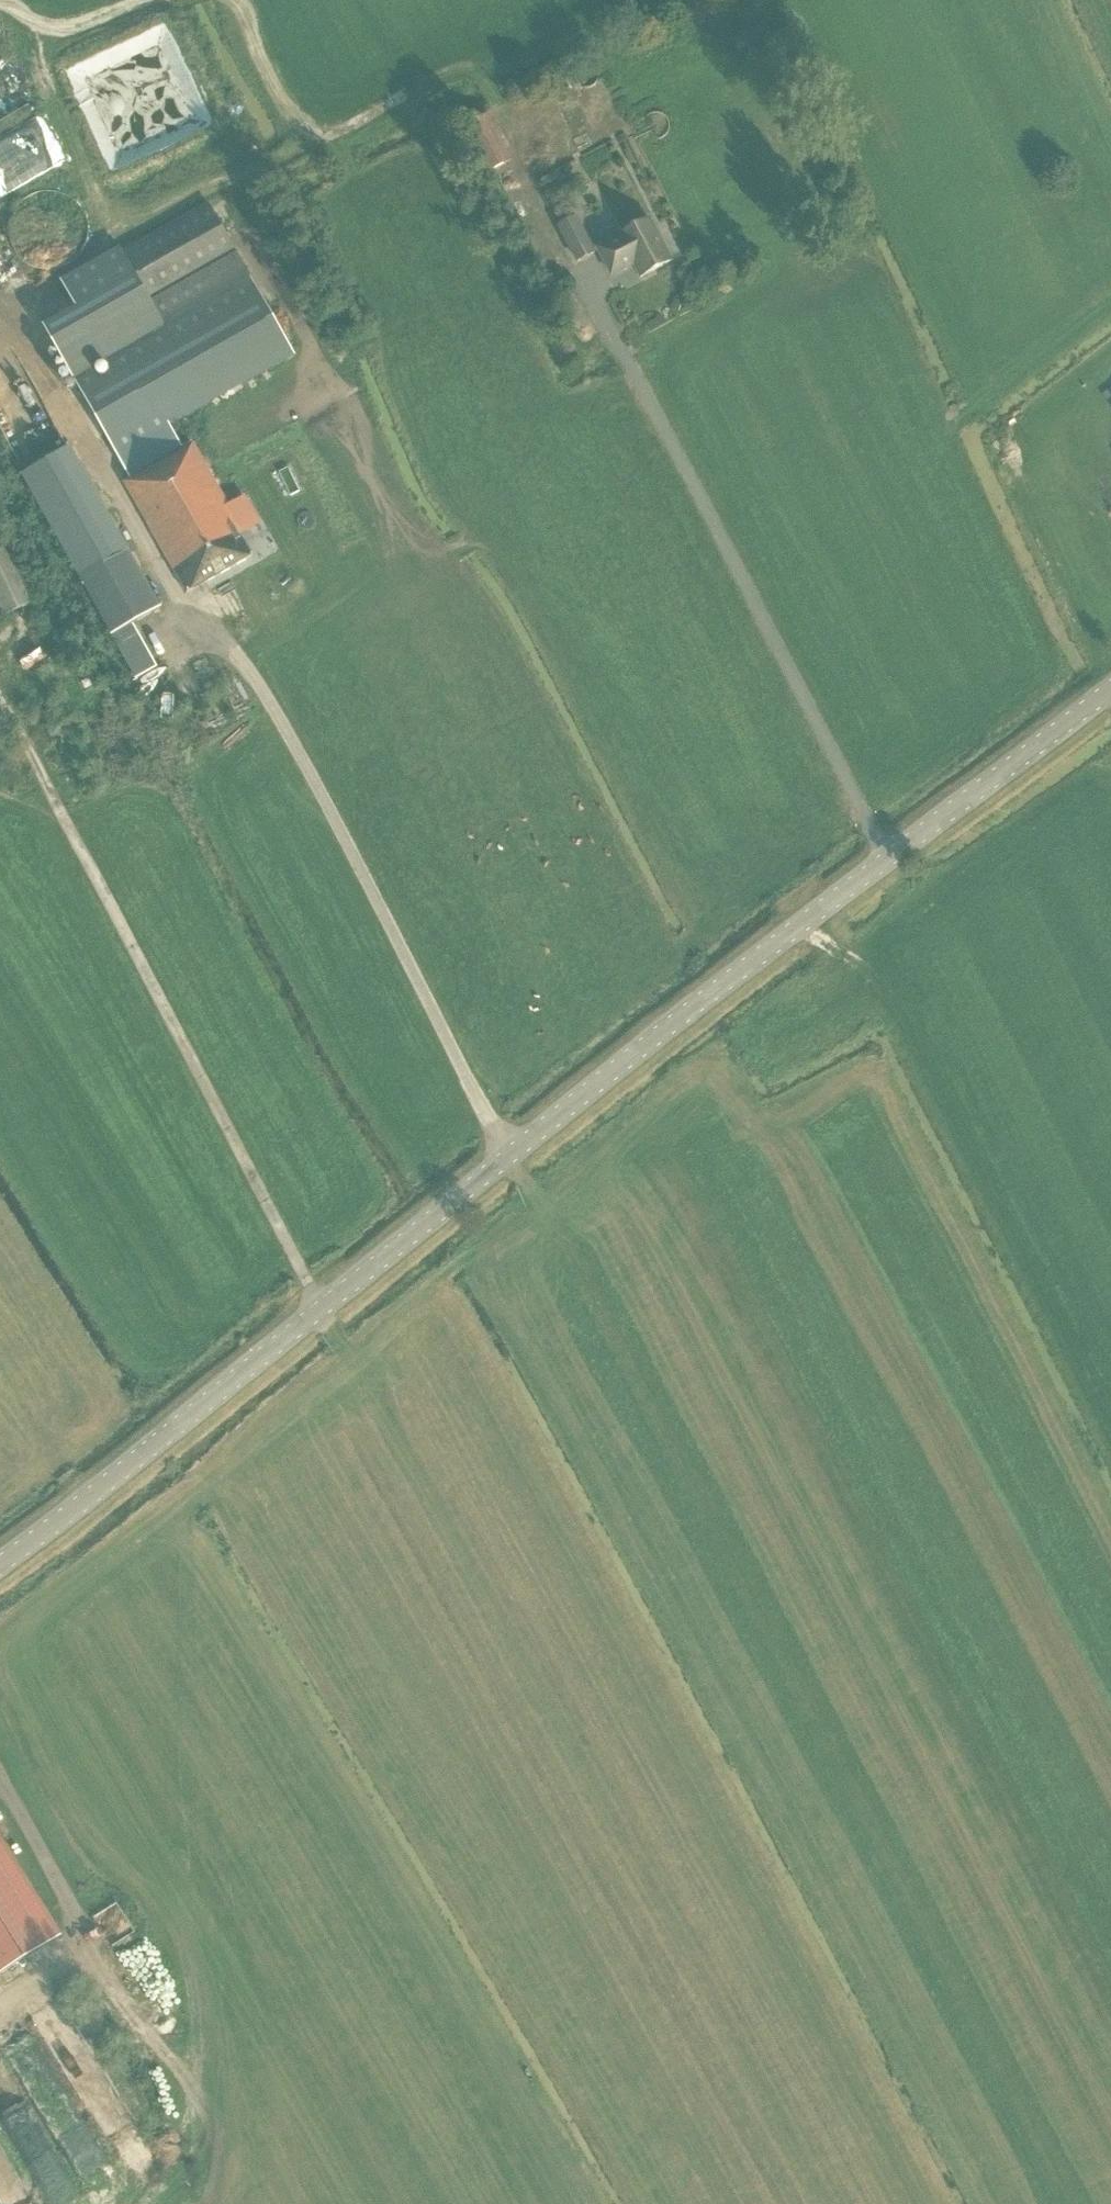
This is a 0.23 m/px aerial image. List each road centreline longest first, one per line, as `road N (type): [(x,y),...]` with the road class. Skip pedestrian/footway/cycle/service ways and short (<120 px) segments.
road 1 (tertiary): [(0,1568),(933,822),(1110,689)]

